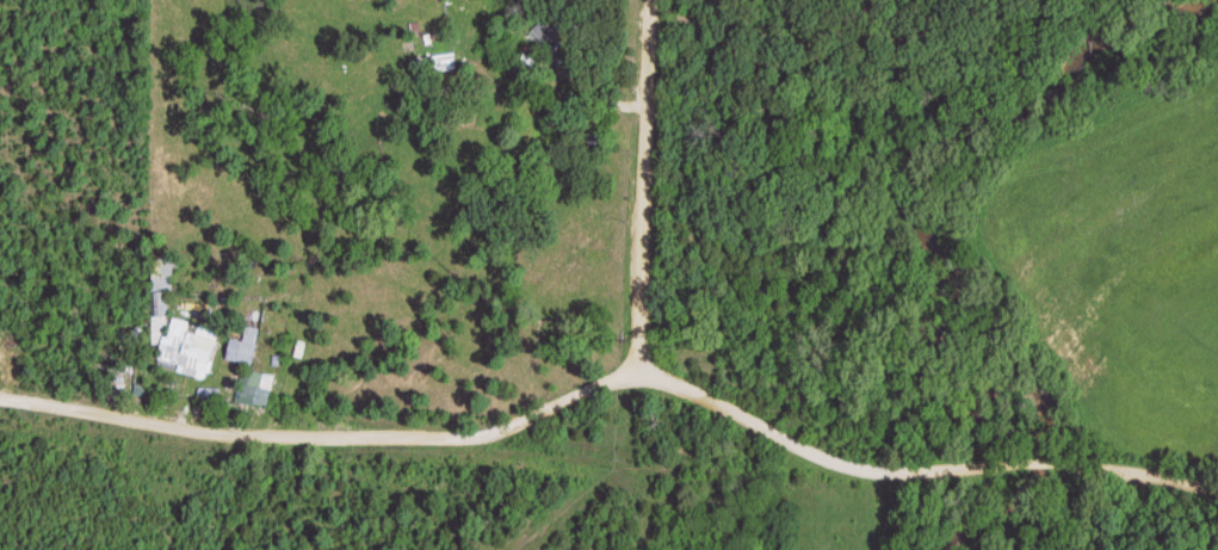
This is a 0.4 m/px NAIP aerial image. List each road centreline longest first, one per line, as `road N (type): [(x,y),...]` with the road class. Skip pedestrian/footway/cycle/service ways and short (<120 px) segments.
road 1 (residential): [(1049,463),(874,475),(644,375),(493,435),(249,438),(0,406)]
road 2 (residential): [(658,0),(644,375)]
road 3 (residential): [(644,375),(633,488),(552,549)]
road 4 (residential): [(1049,463),(1217,491)]

